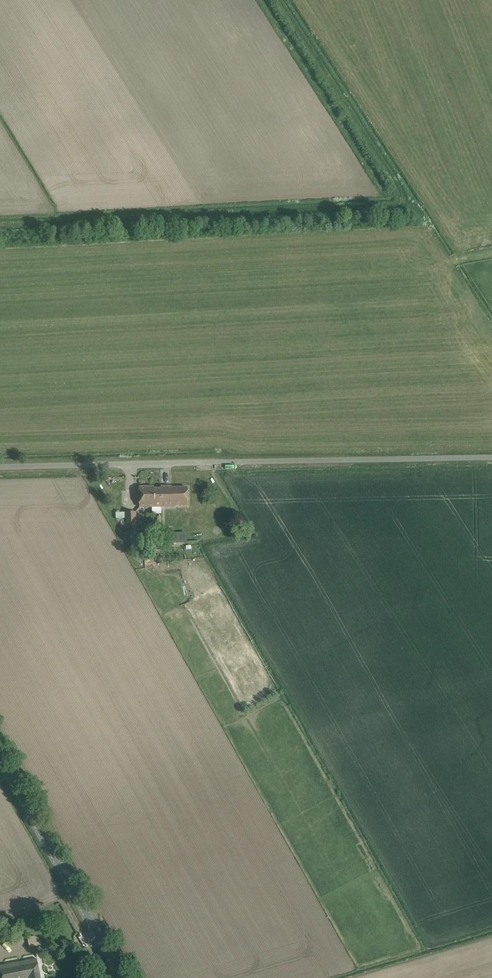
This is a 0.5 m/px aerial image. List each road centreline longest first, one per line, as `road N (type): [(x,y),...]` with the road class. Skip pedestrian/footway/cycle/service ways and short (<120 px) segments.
road 1 (unclassified): [(0,467),(491,457)]
road 2 (unclassified): [(122,977),(0,758)]

